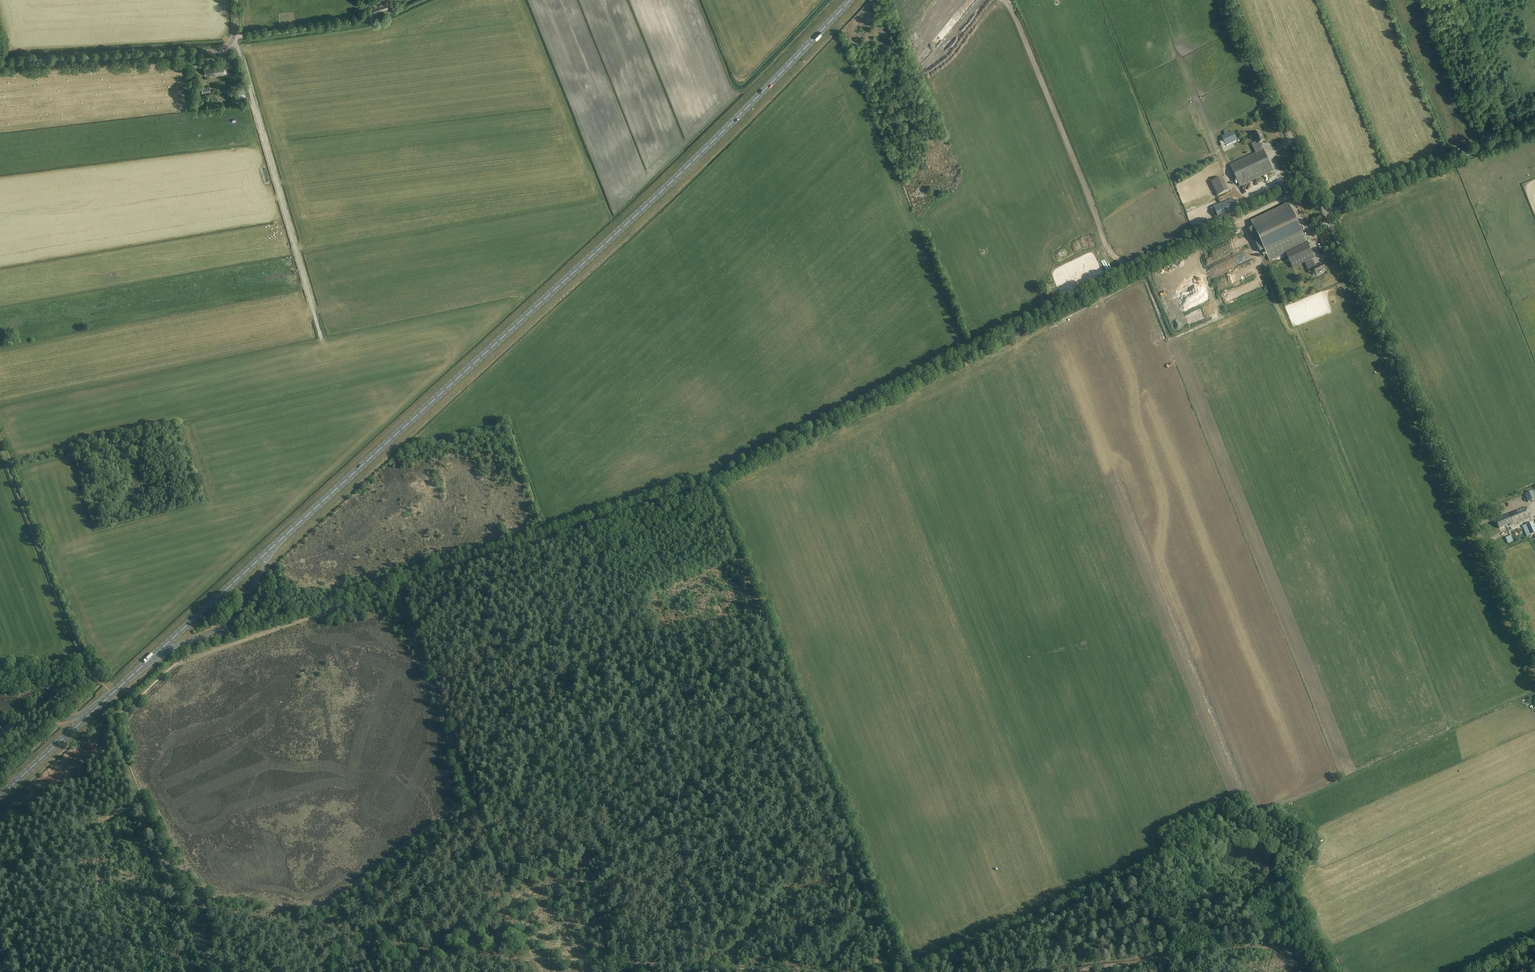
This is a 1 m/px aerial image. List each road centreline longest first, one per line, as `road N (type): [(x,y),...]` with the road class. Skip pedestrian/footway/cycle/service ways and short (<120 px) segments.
road 1 (primary): [(0,796),(655,198),(849,0)]
road 2 (tertiary): [(1534,654),(1231,0)]
road 3 (track): [(1313,183),(712,484)]
road 4 (track): [(712,484),(398,589)]
road 5 (track): [(126,710),(179,662),(398,589)]
road 6 (track): [(370,971),(413,962),(534,959),(488,836)]
road 7 (track): [(208,971),(116,739),(126,710)]
road 8 (track): [(814,743),(712,484)]
road 9 (unclassified): [(0,63),(218,50),(235,36),(236,0)]
road 10 (track): [(398,589),(488,836)]
road 11 (track): [(1060,971),(1267,948),(1293,953),(1312,971)]
road 12 (track): [(814,743),(904,971)]
road 13 (track): [(534,959),(774,971)]
road 14 (track): [(0,445),(83,658)]
road 15 (track): [(1534,125),(1327,213)]
road 16 (track): [(1264,949),(1243,895),(1196,893),(1163,830)]
road 17 (track): [(141,803),(0,875)]

